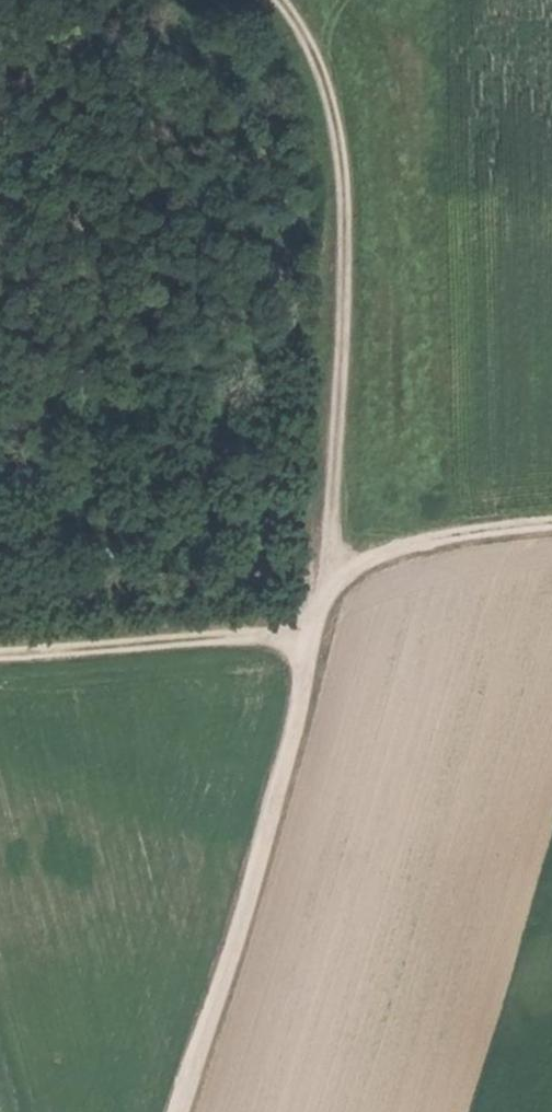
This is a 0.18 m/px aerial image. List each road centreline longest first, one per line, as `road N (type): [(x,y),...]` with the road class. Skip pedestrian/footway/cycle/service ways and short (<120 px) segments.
road 1 (track): [(278,0),(319,67),(344,186),(335,580)]
road 2 (track): [(184,1111),(290,770),(335,580)]
road 3 (track): [(0,654),(256,635),(316,642)]
road 4 (track): [(335,580),(425,543),(551,524)]

